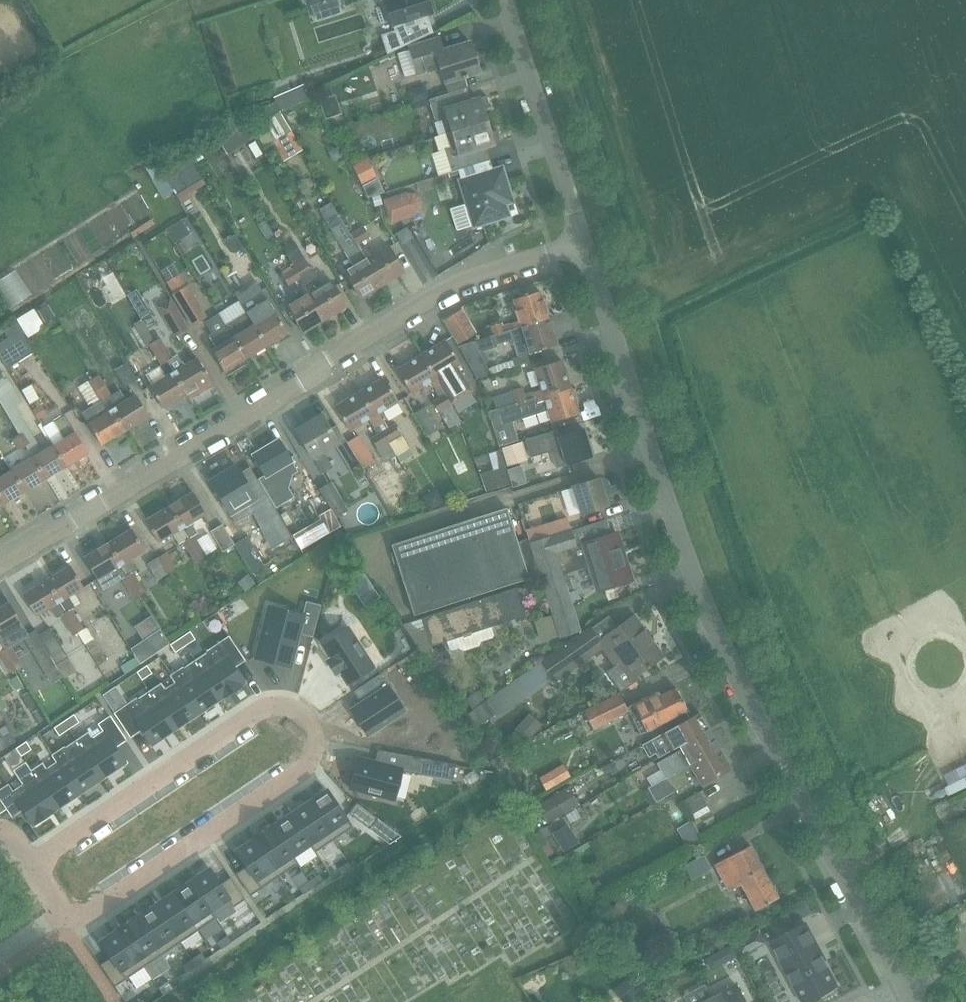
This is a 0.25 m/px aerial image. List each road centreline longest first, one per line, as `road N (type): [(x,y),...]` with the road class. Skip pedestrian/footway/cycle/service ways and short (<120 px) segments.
road 1 (residential): [(903,985),(710,616),(584,243)]
road 2 (residential): [(0,565),(442,292),(584,243)]
road 3 (residential): [(29,863),(60,914),(91,913),(308,763),(313,739),(302,716),(262,709)]
road 4 (residential): [(262,709),(29,863)]
road 5 (residential): [(584,243),(504,0)]

